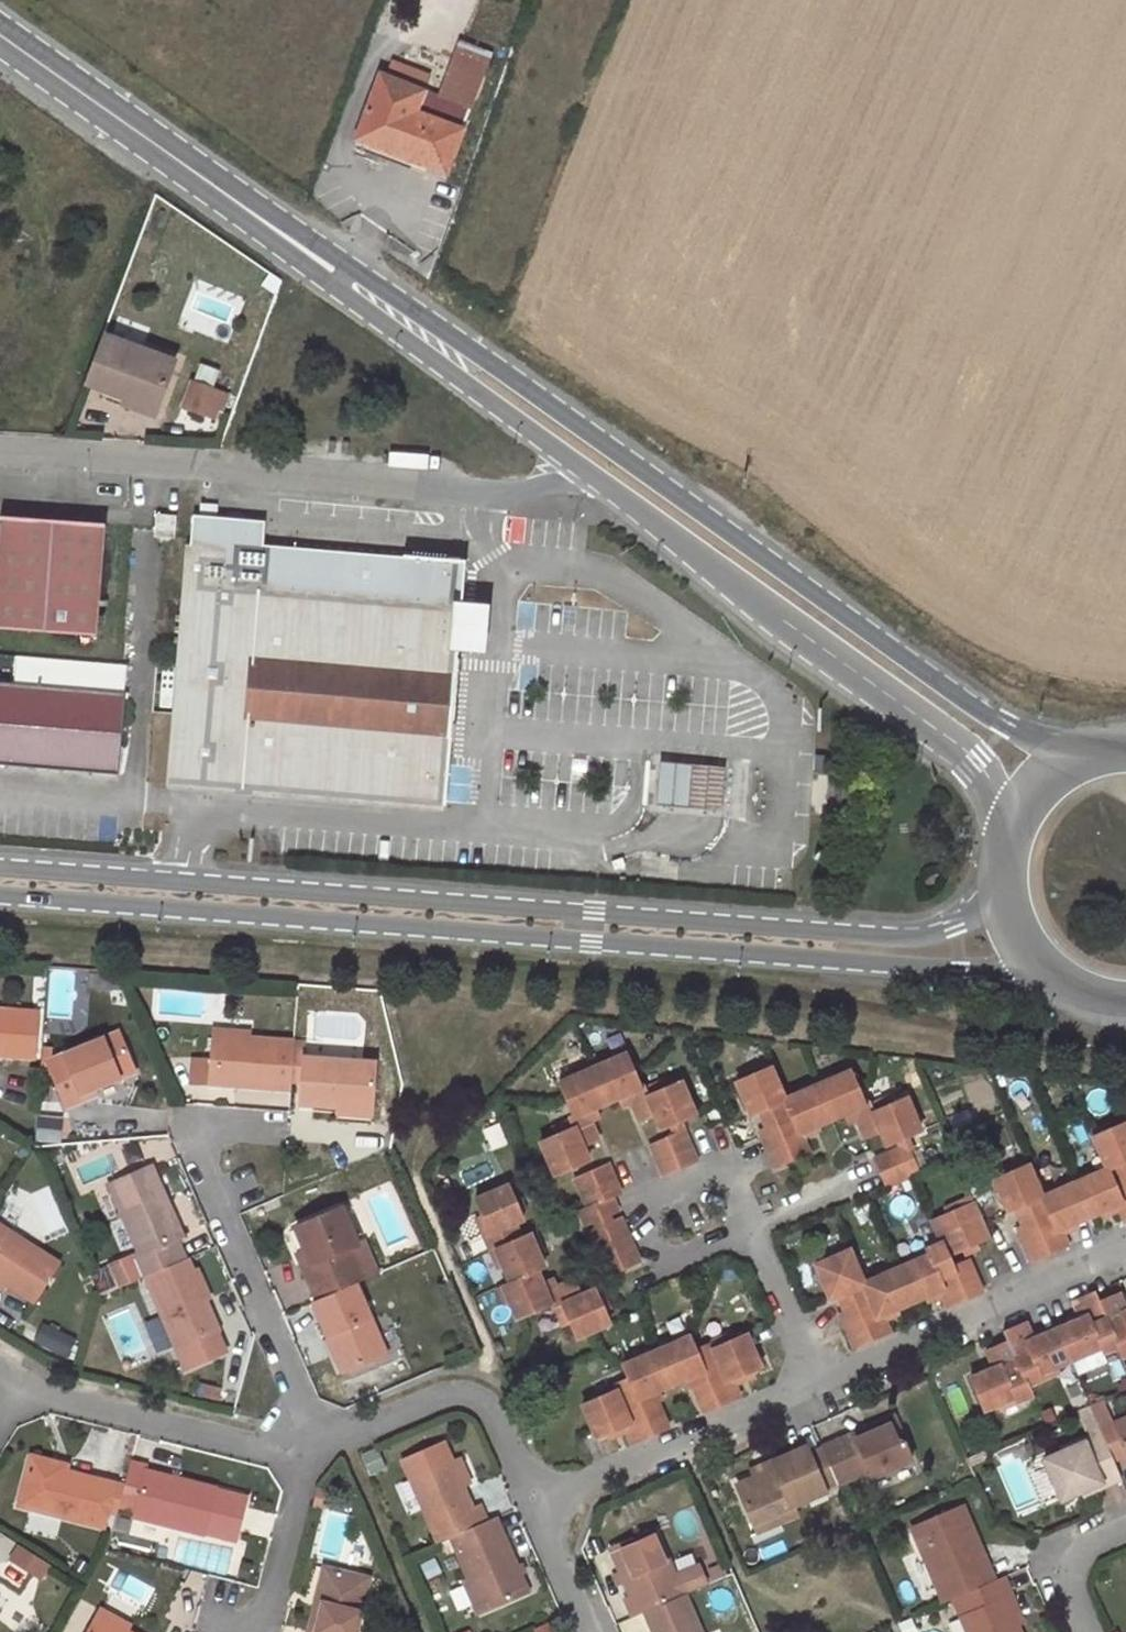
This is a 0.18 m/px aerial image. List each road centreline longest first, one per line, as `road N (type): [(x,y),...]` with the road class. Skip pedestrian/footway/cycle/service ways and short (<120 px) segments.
road 1 (secondary): [(0,901),(892,968),(1045,970)]
road 2 (secondary): [(1004,885),(954,925),(880,936),(0,870)]
road 3 (primary): [(1087,756),(1006,726),(346,274)]
road 4 (residential): [(0,458),(512,492),(583,466)]
road 5 (primary): [(583,466),(977,759),(1014,826)]
road 6 (primary): [(0,34),(346,274)]
road 7 (residential): [(270,1132),(208,1129),(197,1148),(296,1388),(303,1445)]
road 8 (residential): [(1125,1250),(825,1381)]
road 9 (residential): [(825,1381),(536,1506)]
road 10 (residential): [(536,1506),(492,1408),(472,1395),(446,1392),(303,1445)]
road 11 (primary): [(346,274),(583,466)]
road 12 (residential): [(303,1445),(257,1448),(17,1386)]
road 13 (residential): [(825,1381),(743,1197),(693,1213)]
road 14 (residential): [(303,1445),(264,1619),(221,1626)]
road 15 (residential): [(590,1631),(536,1506)]
road 16 (residential): [(1086,1631),(1071,1588),(1083,1549),(1125,1531)]

